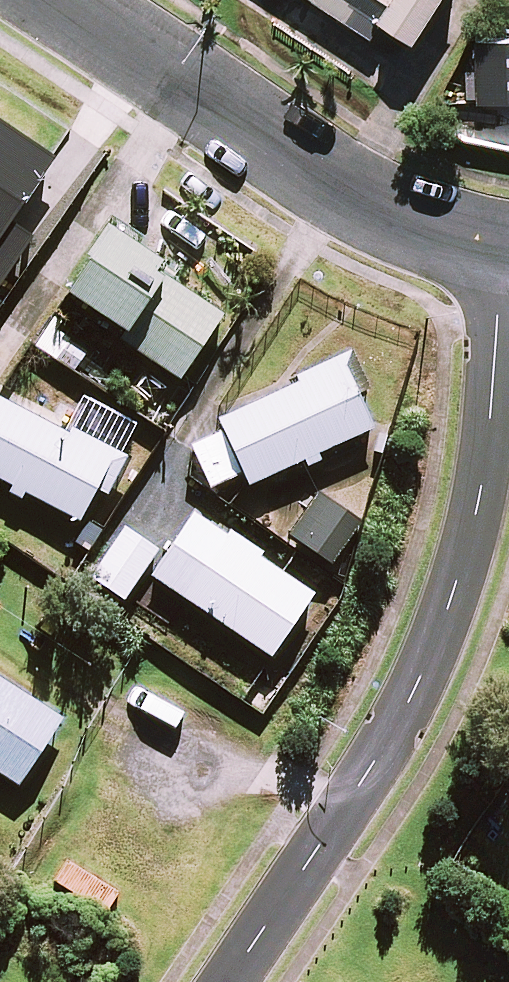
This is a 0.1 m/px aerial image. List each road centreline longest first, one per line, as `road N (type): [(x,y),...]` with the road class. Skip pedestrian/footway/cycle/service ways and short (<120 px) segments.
road 1 (residential): [(232,981),(367,782),(407,701),(451,576),(484,428),(497,254)]
road 2 (residential): [(47,0),(315,181),(391,219),(497,254)]

